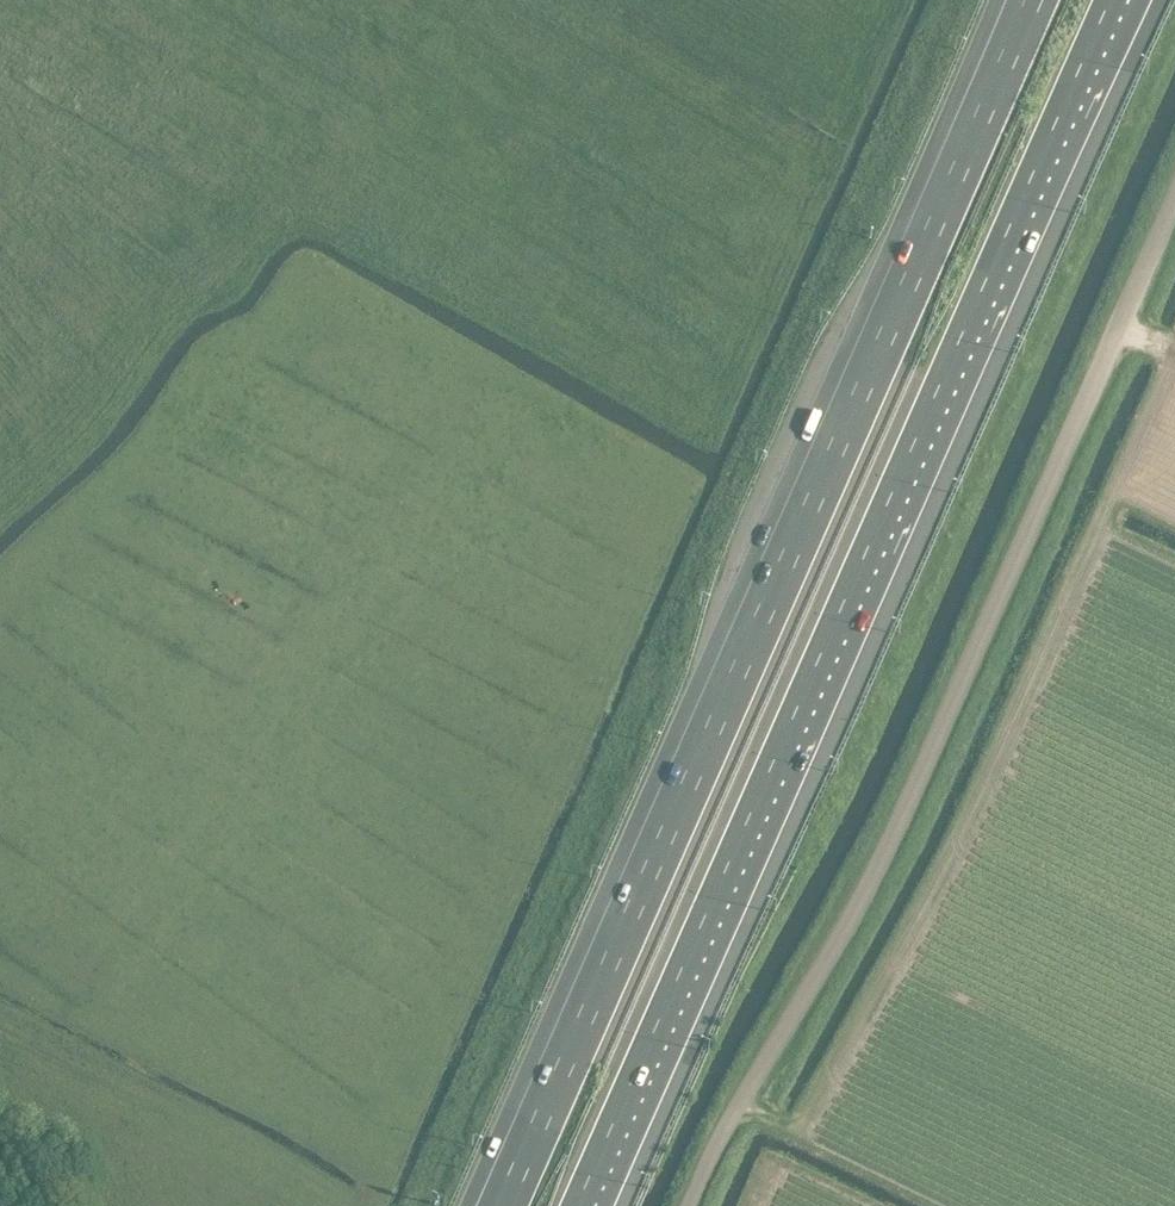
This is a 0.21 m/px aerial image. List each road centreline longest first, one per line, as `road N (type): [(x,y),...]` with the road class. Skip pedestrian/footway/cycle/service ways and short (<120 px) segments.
road 1 (motorway): [(586,1205),(1119,0)]
road 2 (motorway): [(1030,0),(499,1205)]
road 3 (unclassified): [(689,1205),(901,807),(1174,199)]

